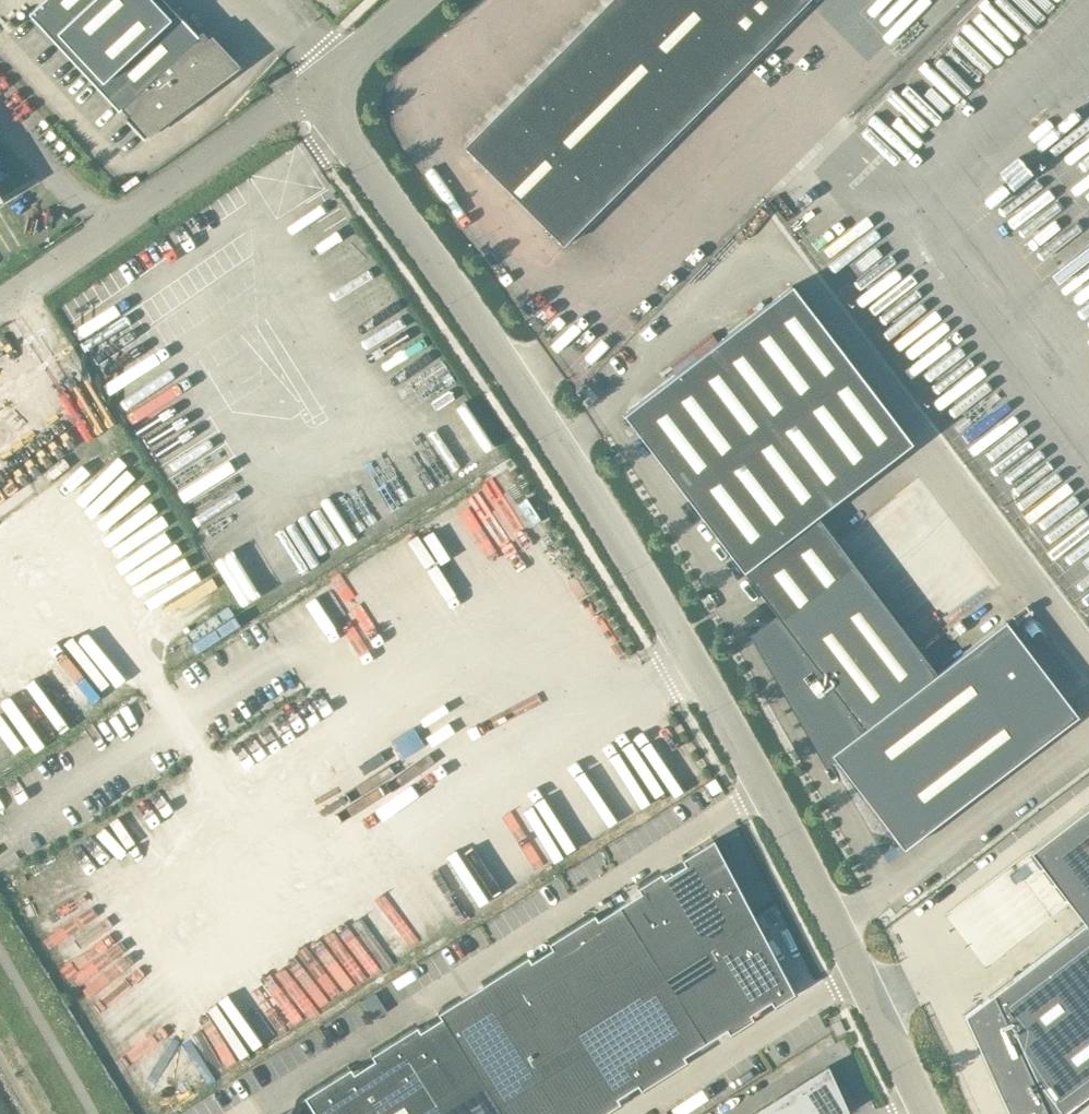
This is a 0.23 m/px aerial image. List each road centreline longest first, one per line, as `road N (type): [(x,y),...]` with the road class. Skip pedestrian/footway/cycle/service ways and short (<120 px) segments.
road 1 (unclassified): [(922,1113),(765,784),(618,530),(315,83)]
road 2 (unclassified): [(315,83),(0,301)]
road 3 (unclassified): [(315,83),(416,0)]

